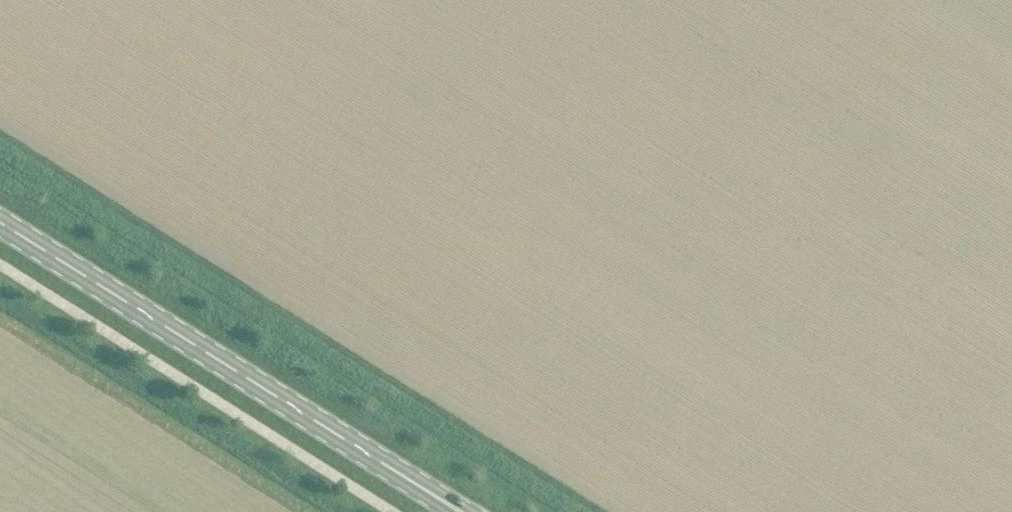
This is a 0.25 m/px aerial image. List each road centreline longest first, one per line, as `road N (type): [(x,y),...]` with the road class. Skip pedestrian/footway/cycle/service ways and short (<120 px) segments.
road 1 (primary): [(458,511),(0,223)]

